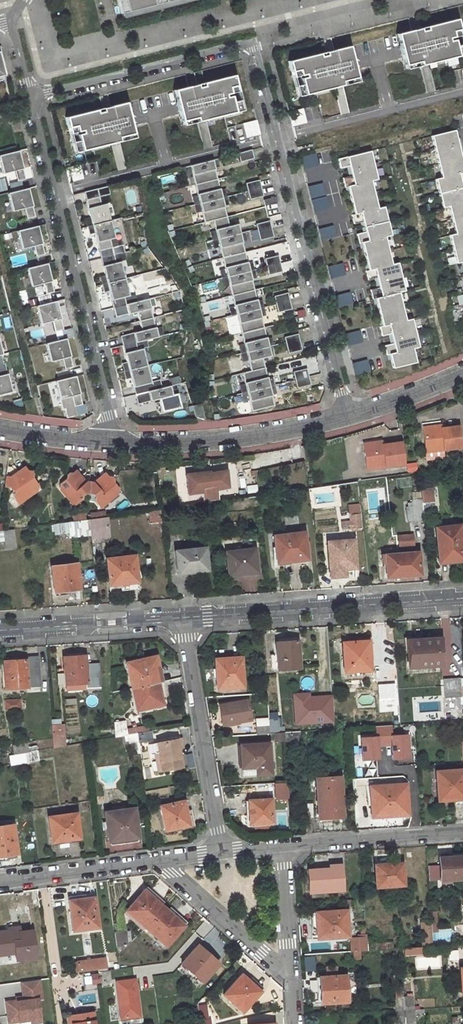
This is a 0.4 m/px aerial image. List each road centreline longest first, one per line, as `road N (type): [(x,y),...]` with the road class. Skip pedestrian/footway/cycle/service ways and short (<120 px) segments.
road 1 (residential): [(346,416),(249,44),(31,96)]
road 2 (residential): [(31,96),(108,442)]
road 3 (unclassified): [(184,618),(462,598)]
road 4 (residential): [(346,416),(193,442),(108,442)]
road 5 (residential): [(184,618),(218,849)]
road 6 (unclassified): [(148,858),(291,977)]
road 7 (unclassified): [(0,632),(184,618)]
road 8 (unclassified): [(281,846),(462,835)]
road 9 (unclassified): [(0,880),(148,858)]
road 10 (unclassified): [(281,846),(291,977)]
road 11 (residential): [(462,374),(346,416)]

